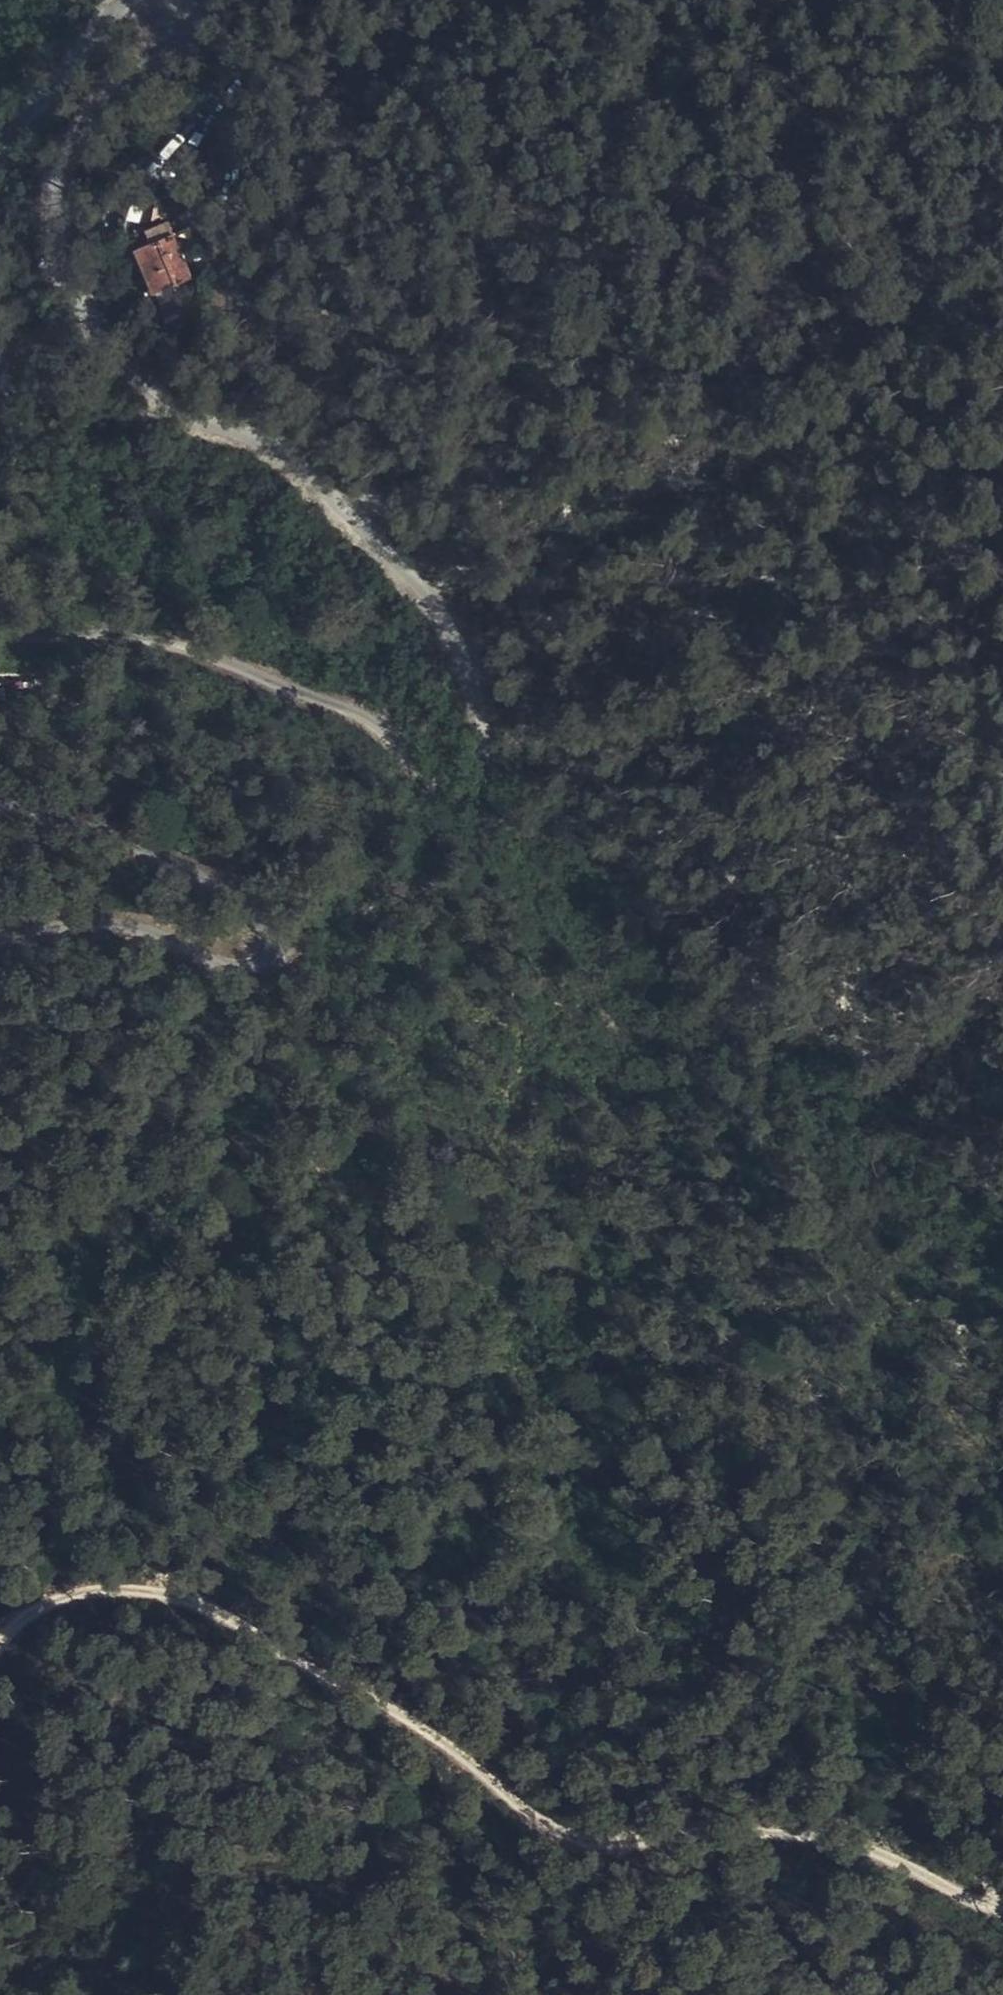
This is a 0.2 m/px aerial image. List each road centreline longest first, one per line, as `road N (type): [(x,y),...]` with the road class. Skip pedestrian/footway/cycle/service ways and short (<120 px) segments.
road 1 (unclassified): [(0,665),(36,654),(181,657),(360,735),(445,790),(470,794),(492,777),(489,721),(435,616),(348,513),(261,444),(181,408),(103,334),(57,209),(77,156),(192,21),(185,0)]
road 2 (track): [(1002,1912),(823,1833),(739,1835),(636,1851),(568,1844),(421,1725),(213,1609),(119,1593),(52,1611),(0,1643)]
road 3 (unclassified): [(0,953),(64,933),(136,929),(261,982),(284,971),(280,933),(122,854),(26,821),(0,824)]
road 4 (unclassified): [(130,0),(0,158)]

